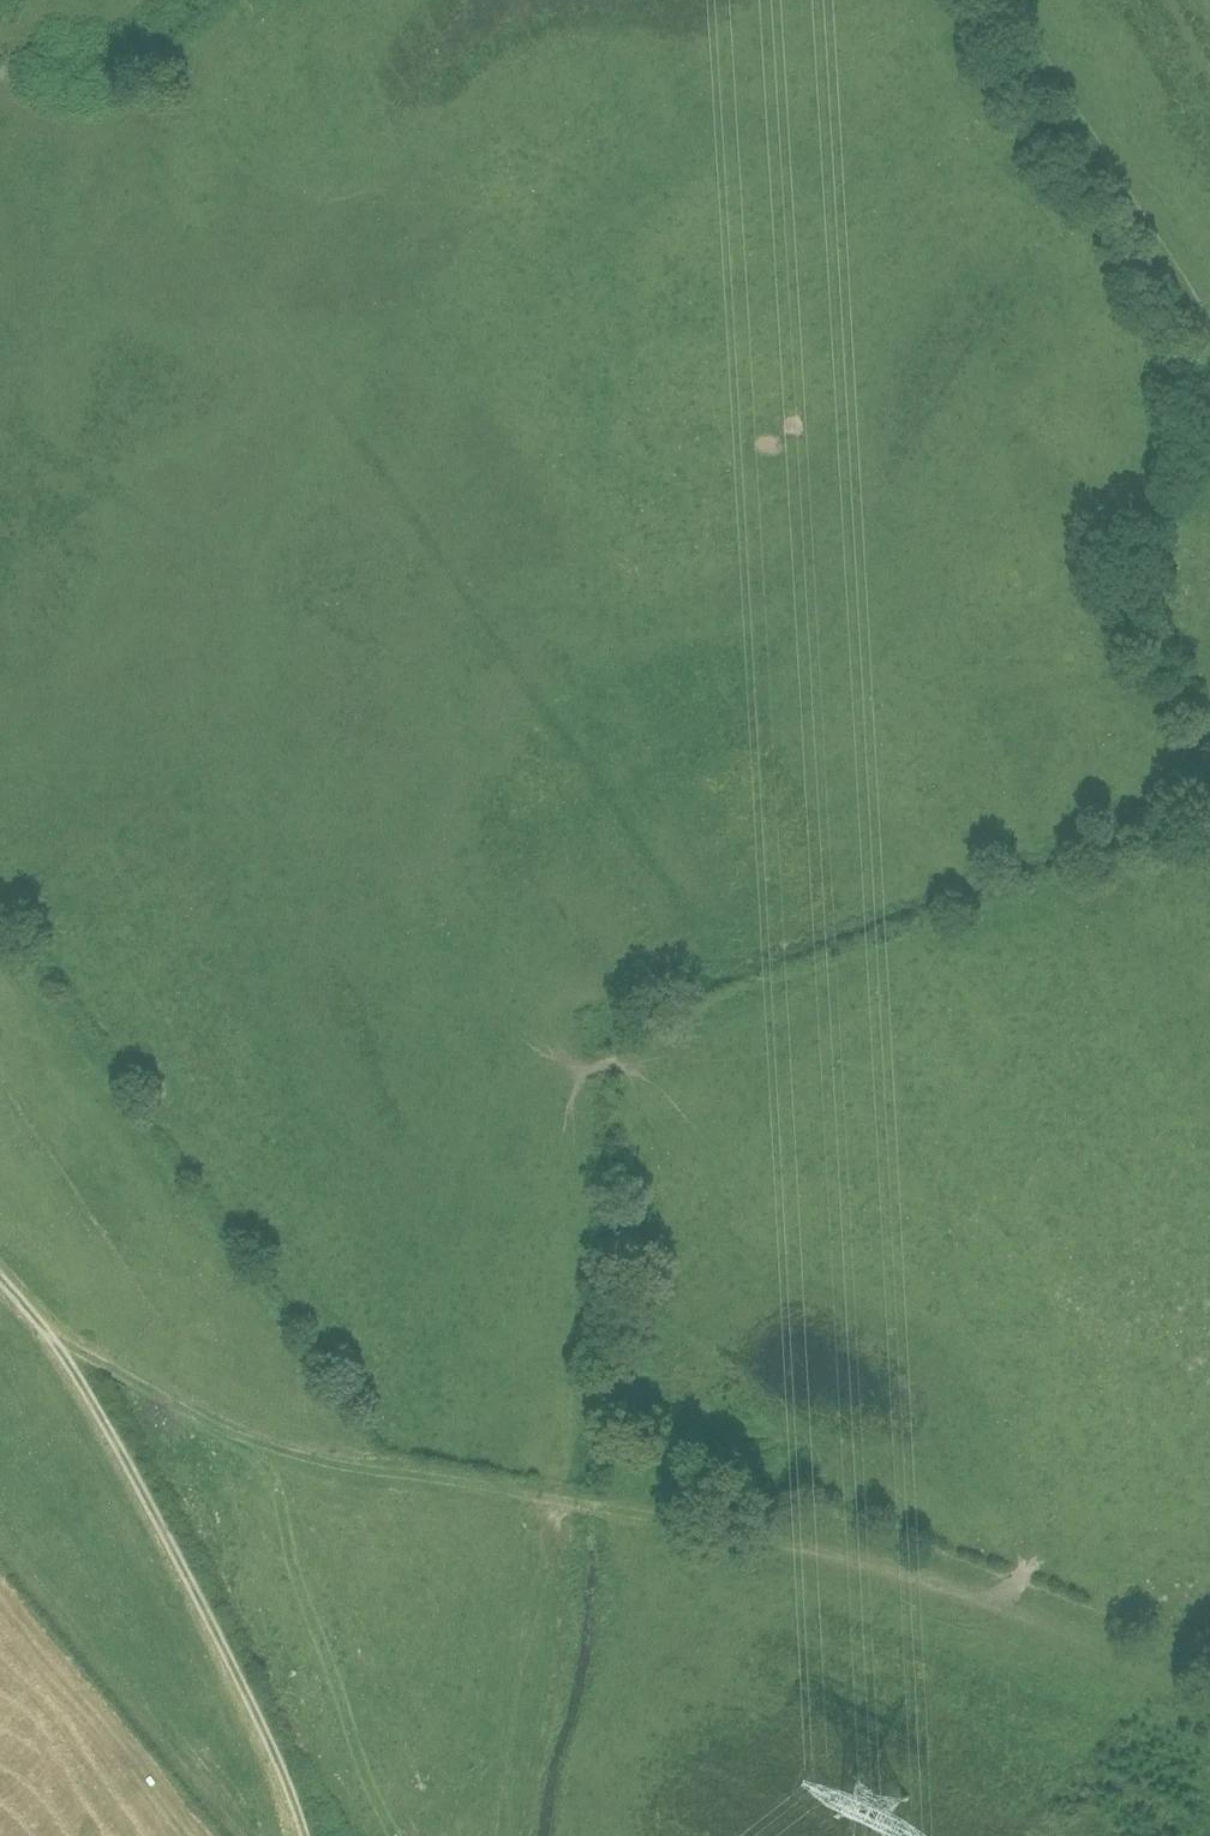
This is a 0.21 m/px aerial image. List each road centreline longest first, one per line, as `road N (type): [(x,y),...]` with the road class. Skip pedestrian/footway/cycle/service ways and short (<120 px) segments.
road 1 (track): [(1209,1700),(1031,1618),(857,1560),(275,1451),(53,1339)]

